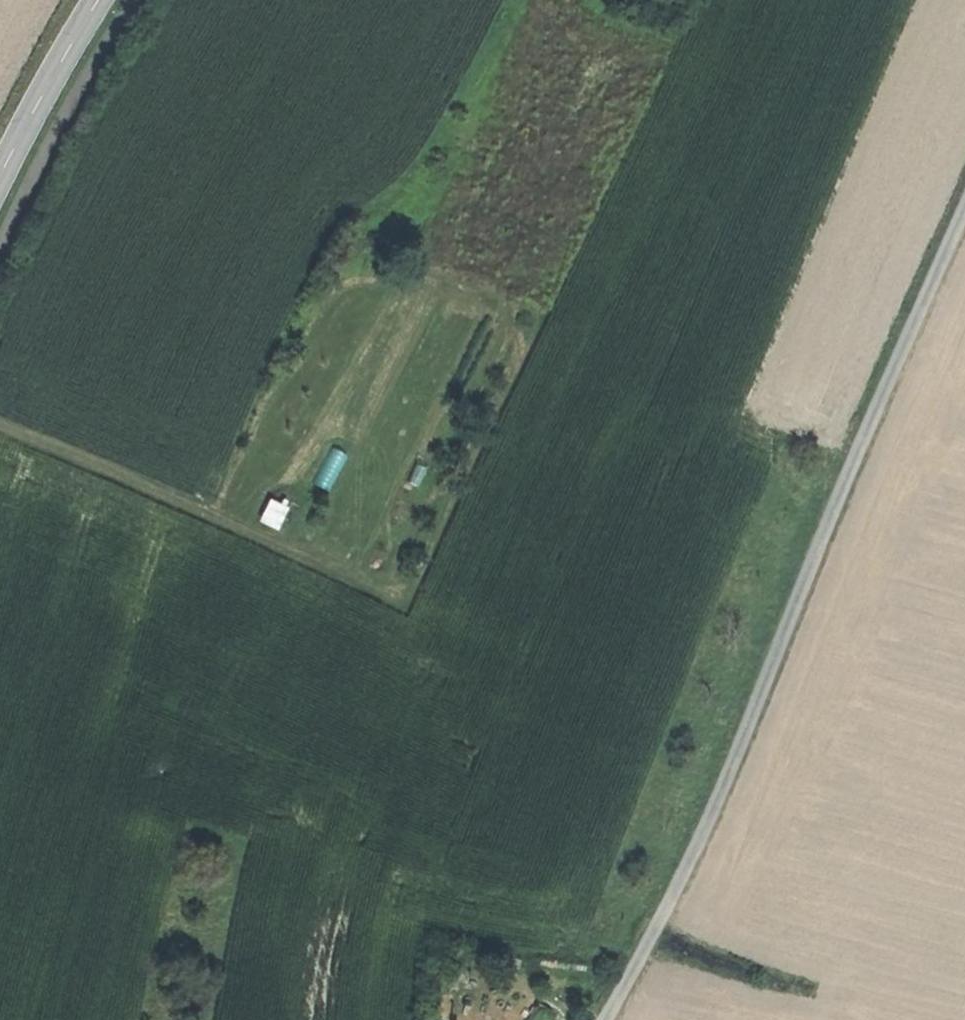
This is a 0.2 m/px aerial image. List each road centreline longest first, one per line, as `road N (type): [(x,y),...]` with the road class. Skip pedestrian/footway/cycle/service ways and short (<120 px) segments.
road 1 (track): [(602,1019),(665,911),(724,781),(857,446),(964,209)]
road 2 (track): [(0,426),(406,596)]
road 3 (tertiary): [(96,0),(0,172)]

